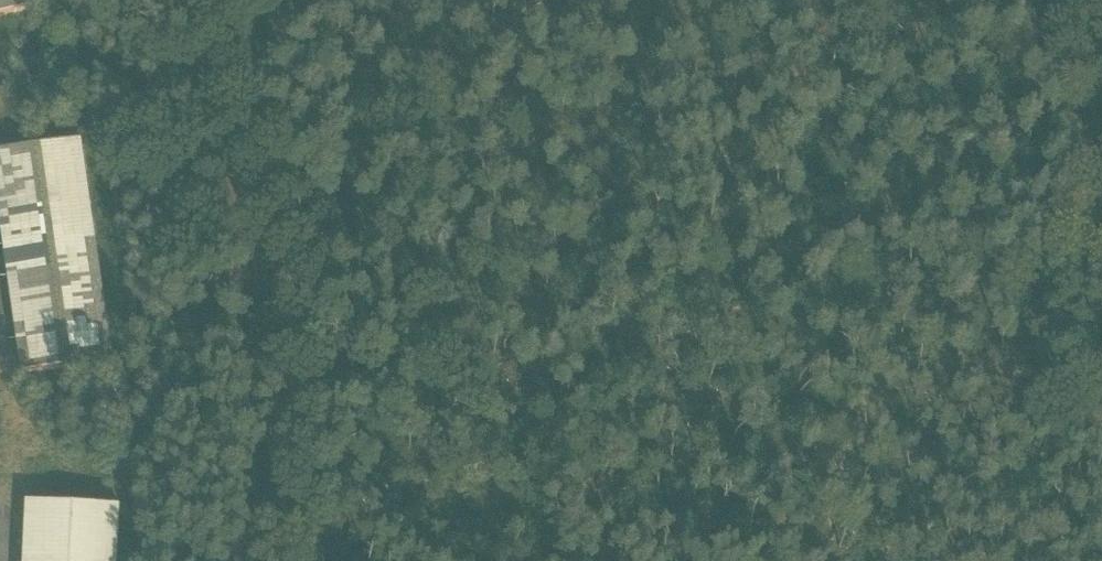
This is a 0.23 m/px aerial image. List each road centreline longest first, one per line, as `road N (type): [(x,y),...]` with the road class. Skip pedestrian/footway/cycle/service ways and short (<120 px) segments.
road 1 (track): [(234,0),(309,284),(299,560)]

